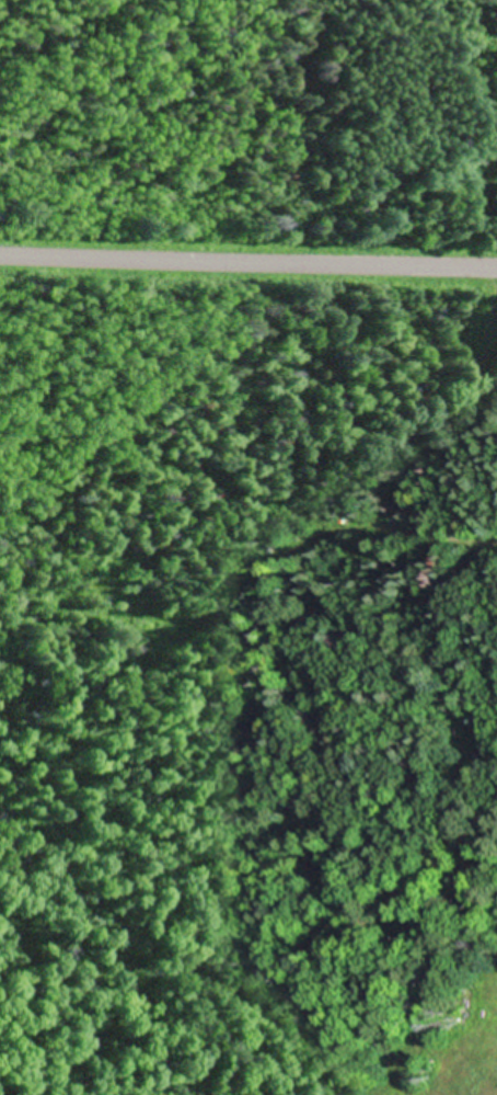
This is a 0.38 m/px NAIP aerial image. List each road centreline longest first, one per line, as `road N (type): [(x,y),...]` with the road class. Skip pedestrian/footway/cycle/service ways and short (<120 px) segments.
road 1 (residential): [(0,255),(496,269)]

